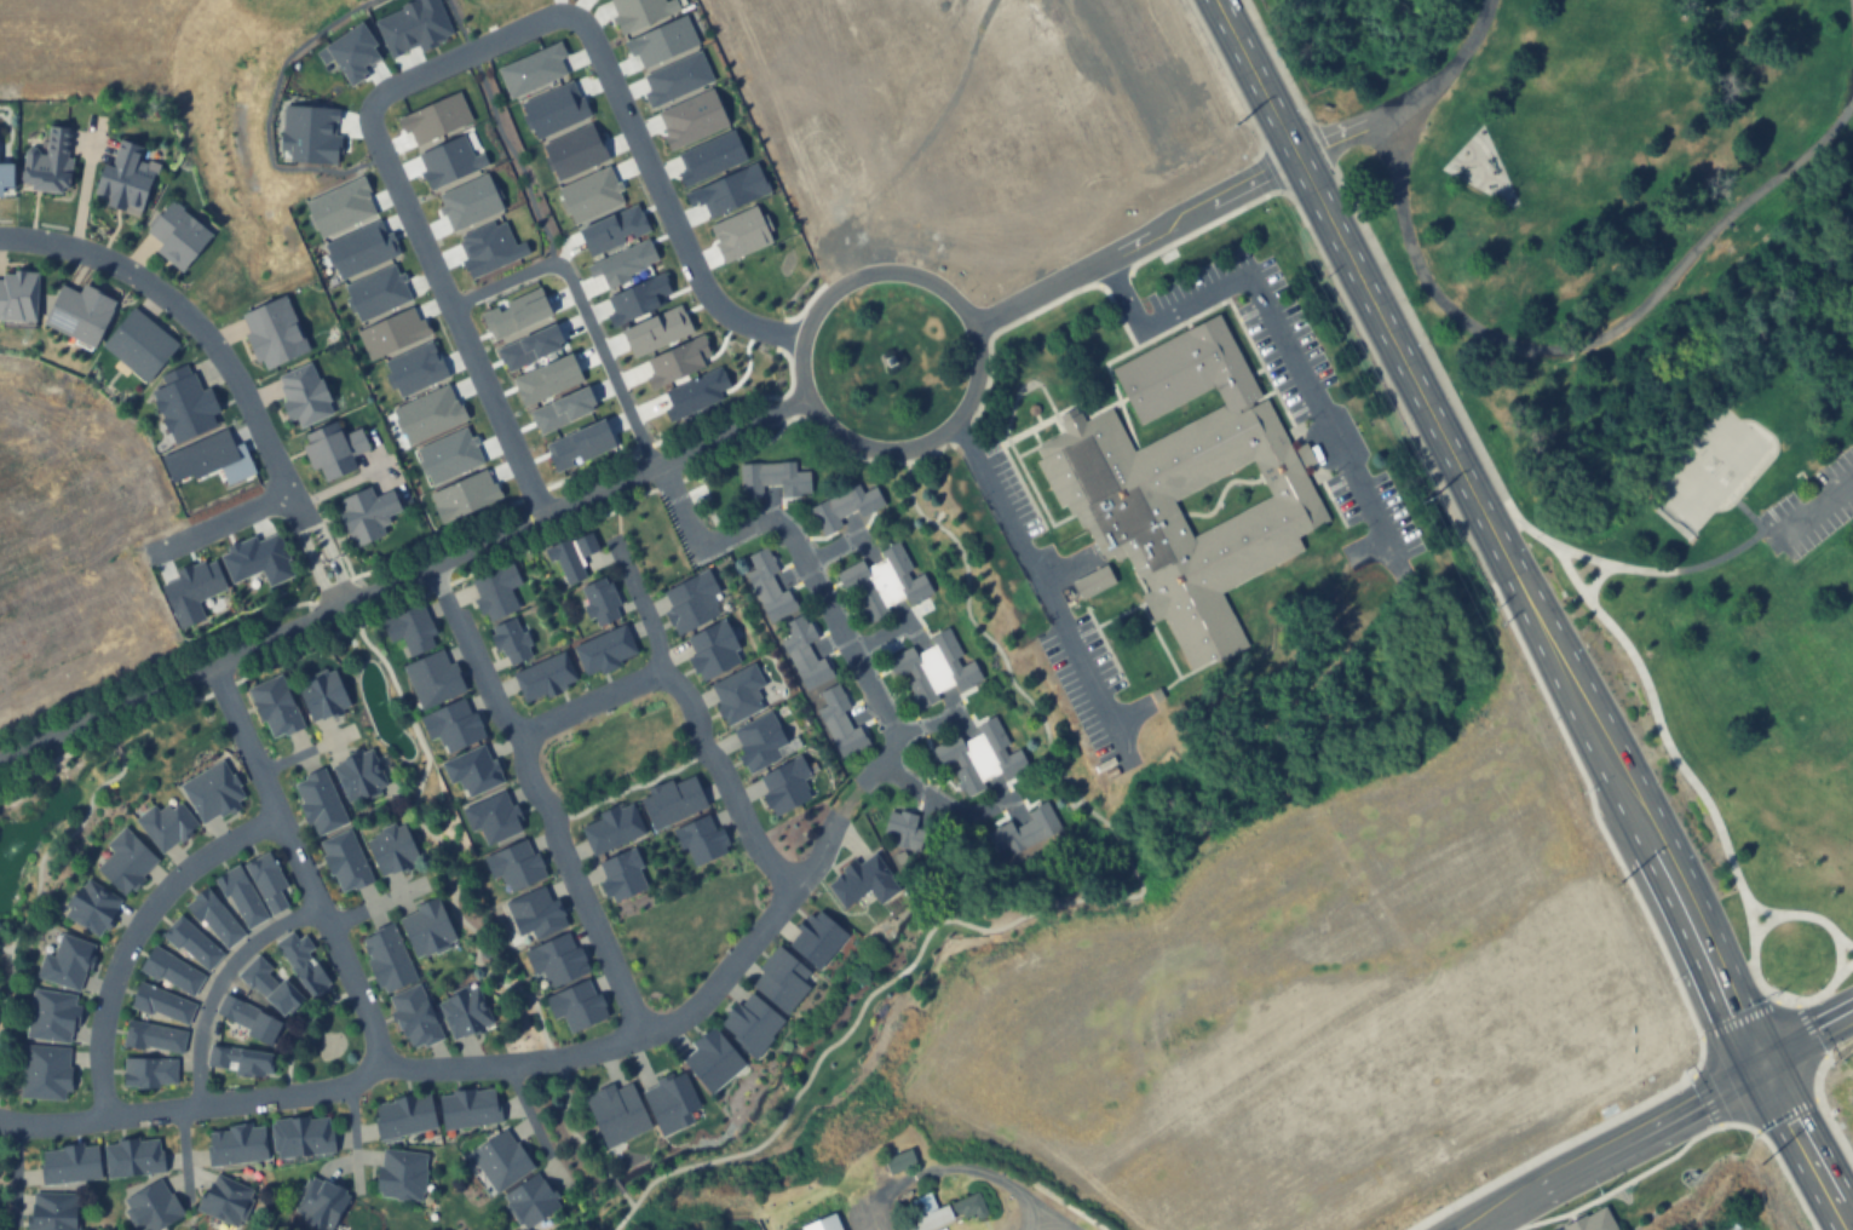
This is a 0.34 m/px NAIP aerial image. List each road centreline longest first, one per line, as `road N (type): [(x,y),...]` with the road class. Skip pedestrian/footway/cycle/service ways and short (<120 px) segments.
road 1 (residential): [(0,1121),(346,1088),(390,1065),(554,1061),(679,1022),(819,856),(857,781),(882,764),(892,732),(776,513),(698,553),(657,466)]
road 2 (residential): [(549,513),(379,142),(378,114),(391,91),(546,22),(569,17),(589,24),(706,284),(725,306),(804,343)]
road 3 (trunk): [(1763,1068),(1301,156)]
road 4 (residential): [(0,762),(807,397)]
road 5 (residential): [(1483,0),(1472,44),(1421,97),(1395,183),(1422,277),(1484,333),(1566,350),(1636,320),(1680,265),(1813,149),(1852,88)]
road 6 (residential): [(972,326),(946,293),(921,278),(869,276),(844,286),(807,331),(801,351),(807,397),(856,446),(884,452),(925,446),(971,402),(979,375),(972,326)]
road 7 (residential): [(0,238),(88,253),(163,294),(211,340),(341,605)]
road 8 (residential): [(638,1039),(552,812),(528,783),(524,734),(497,712),(436,564)]
road 9 (residential): [(372,1071),(378,1048),(359,998),(211,663)]
road 10 (residential): [(795,887),(763,856),(701,745),(691,702),(661,673),(654,631),(614,544)]
road 11 (residential): [(282,818),(192,866),(131,937),(103,1010),(105,1115)]
road 12 (residential): [(972,326),(1299,150)]
road 13 (secondary): [(1467,1229),(1763,1068)]
road 14 (residential): [(197,1103),(196,1051),(220,978),(283,924),(318,909)]
road 15 (trunk): [(1763,1068),(1846,1229)]
road 16 (trunk): [(1301,156),(1224,0)]
road 17 (trunk): [(1656,1128),(1731,1120),(1812,1165)]
road 18 (residential): [(661,673),(524,734)]
road 19 (residential): [(882,764),(953,811),(974,812),(1003,797)]
road 20 (residential): [(1421,97),(1299,150)]

